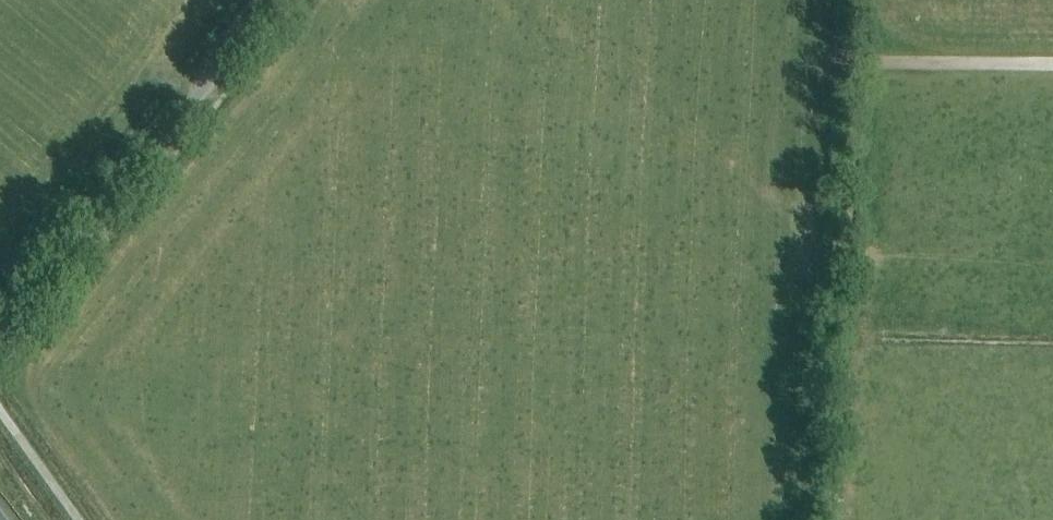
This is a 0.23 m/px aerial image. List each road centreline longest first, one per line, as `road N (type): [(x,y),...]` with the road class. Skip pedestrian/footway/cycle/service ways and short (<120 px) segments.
road 1 (unclassified): [(0,352),(282,0)]

